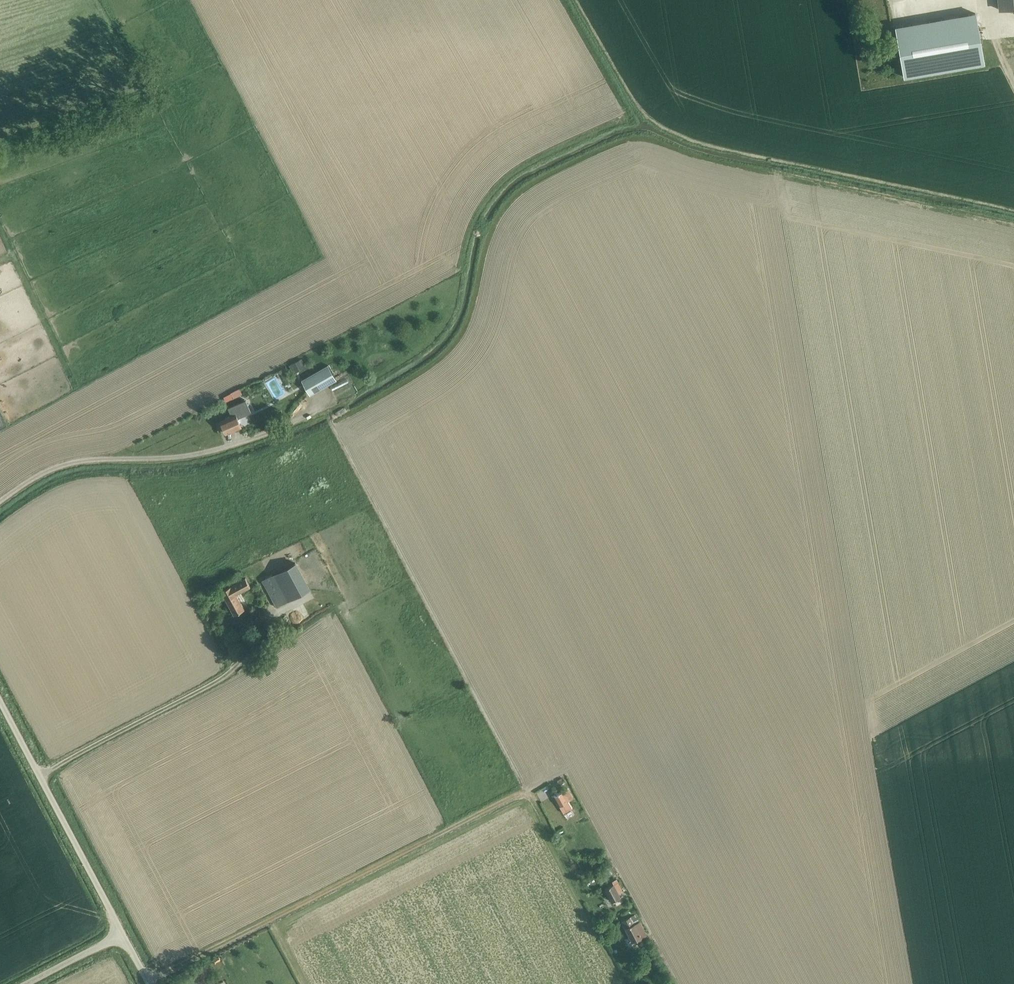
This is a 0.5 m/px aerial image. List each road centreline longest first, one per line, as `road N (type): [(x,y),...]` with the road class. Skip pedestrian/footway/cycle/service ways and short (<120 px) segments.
road 1 (unclassified): [(119,933),(0,701)]

